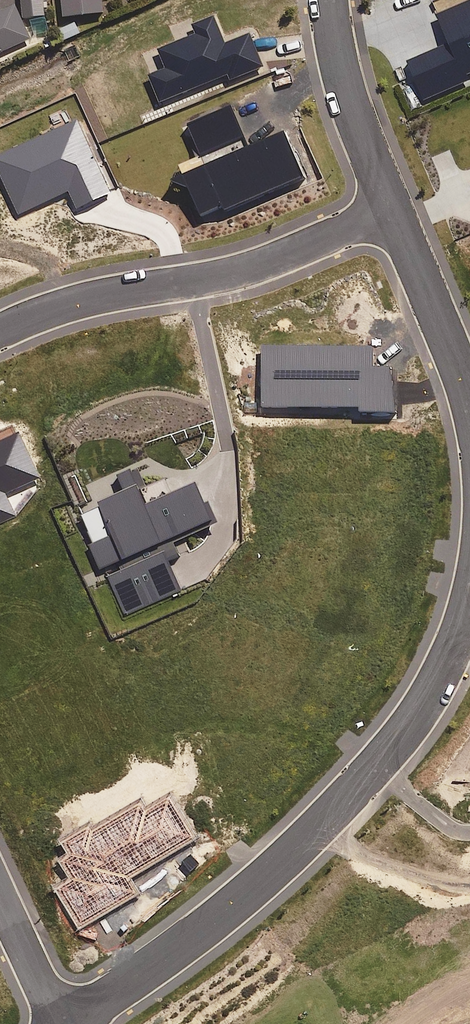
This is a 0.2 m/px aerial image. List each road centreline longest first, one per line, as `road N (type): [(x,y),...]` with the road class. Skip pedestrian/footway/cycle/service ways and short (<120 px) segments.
road 1 (residential): [(469,599),(436,681),(349,798),(189,940),(78,1023)]
road 2 (residential): [(0,329),(90,294),(260,265),(391,203)]
road 3 (residential): [(391,203),(469,407)]
road 4 (residential): [(328,0),(349,107),(391,203)]
road 5 (residential): [(62,1023),(0,899)]

